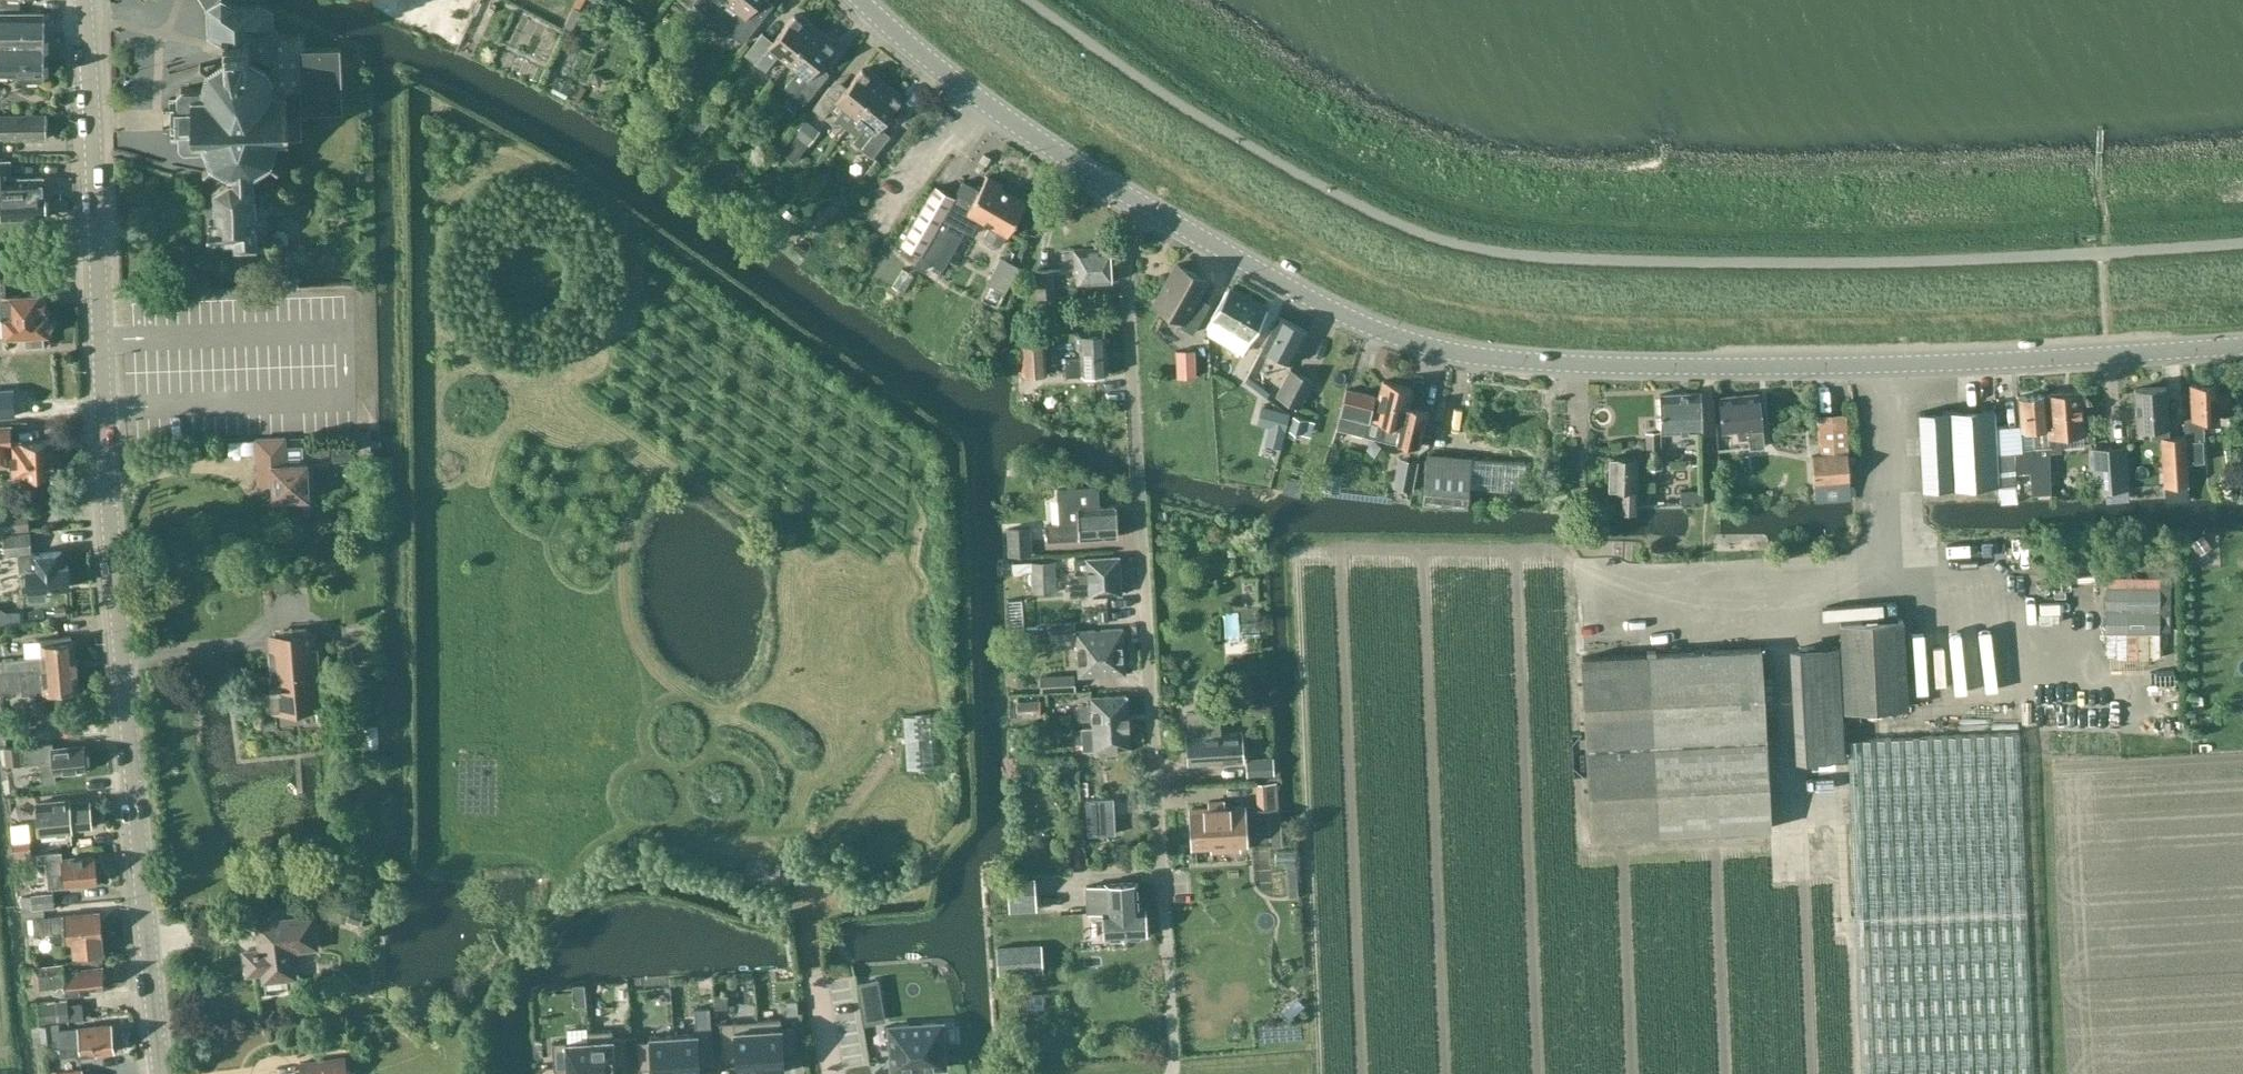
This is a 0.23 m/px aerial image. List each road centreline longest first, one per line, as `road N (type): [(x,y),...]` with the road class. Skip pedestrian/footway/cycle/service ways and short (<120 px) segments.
road 1 (tertiary): [(1124,197),(1366,327),(1446,350),(1529,362),(1881,366),(2242,346)]
road 2 (tertiary): [(160,1073),(118,629),(82,0)]
road 3 (residential): [(1124,197),(1164,908)]
road 4 (tertiary): [(860,0),(974,95),(1124,197)]

